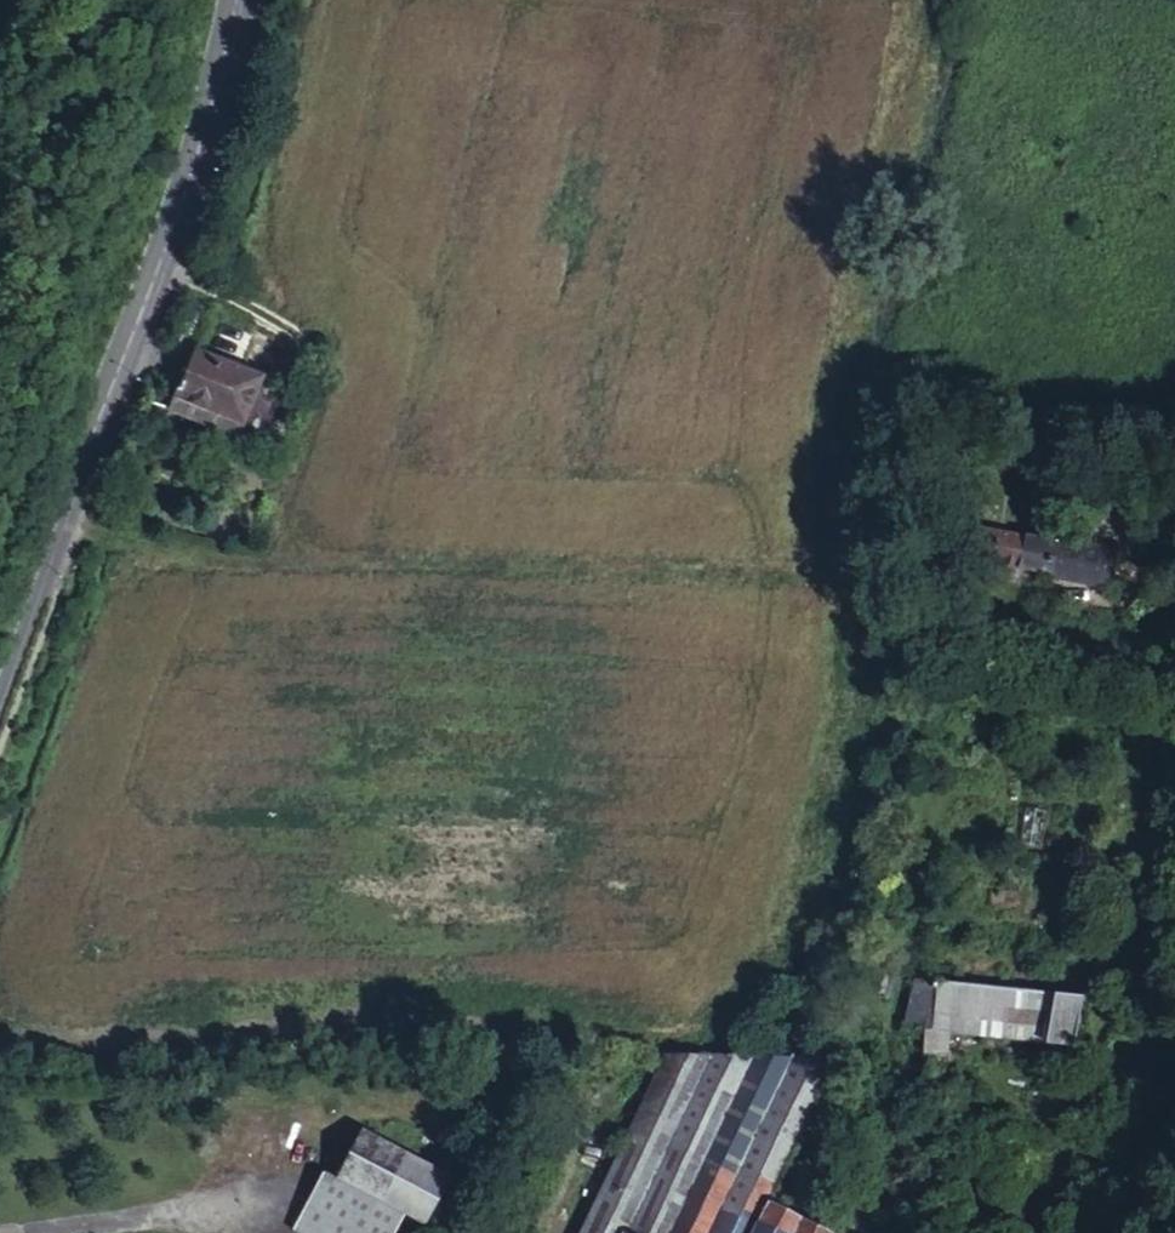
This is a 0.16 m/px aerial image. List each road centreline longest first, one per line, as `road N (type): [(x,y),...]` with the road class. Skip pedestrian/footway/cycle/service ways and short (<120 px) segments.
road 1 (tertiary): [(235,0),(169,233),(0,678)]
road 2 (track): [(1126,1232),(1161,1165),(1174,1115)]

